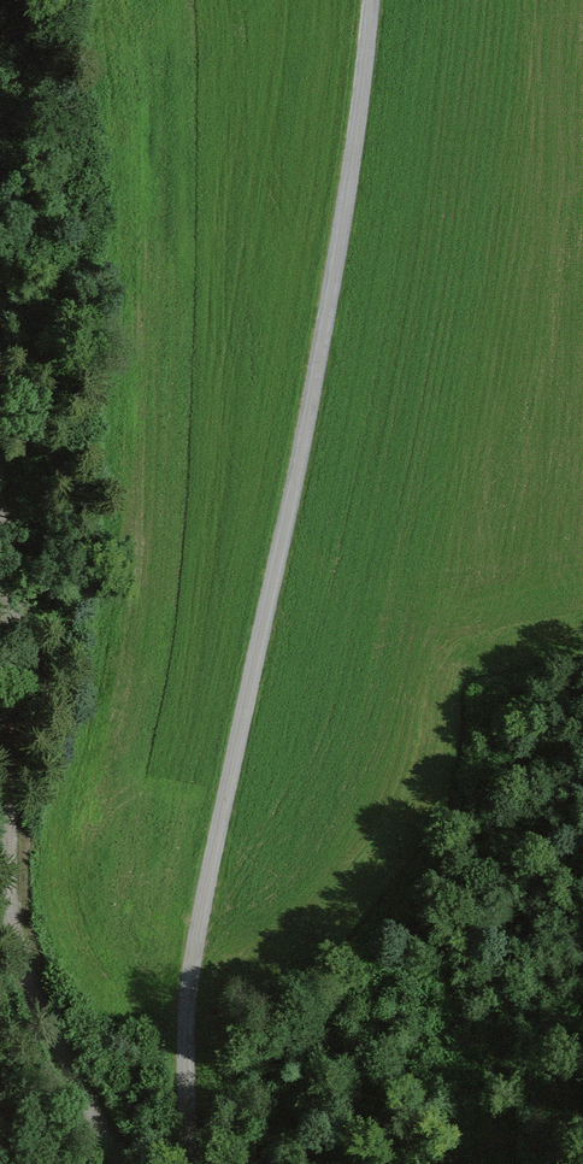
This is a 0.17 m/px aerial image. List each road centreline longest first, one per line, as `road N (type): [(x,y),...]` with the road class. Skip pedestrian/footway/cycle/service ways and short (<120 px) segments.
road 1 (track): [(356,0),(330,253),(188,960),(188,1163)]
road 2 (track): [(123,1163),(44,1020),(14,825),(0,535)]

